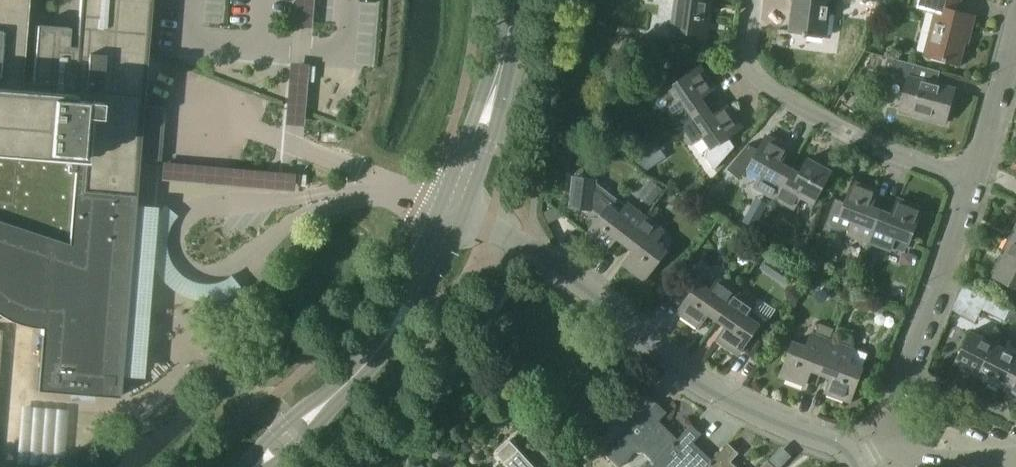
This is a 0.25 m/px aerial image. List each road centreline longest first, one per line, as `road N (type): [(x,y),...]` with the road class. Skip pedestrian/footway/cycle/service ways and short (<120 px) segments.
road 1 (tertiary): [(858,457),(709,394),(551,257),(453,213)]
road 2 (tertiary): [(453,213),(384,344),(265,466)]
road 3 (residential): [(969,198),(760,76),(755,0)]
road 4 (residential): [(969,198),(889,412),(889,442)]
road 5 (tertiary): [(517,0),(501,93),(453,213)]
road 6 (residential): [(969,198),(1015,28)]
road 7 (tertiary): [(889,442),(919,461),(1015,458)]

